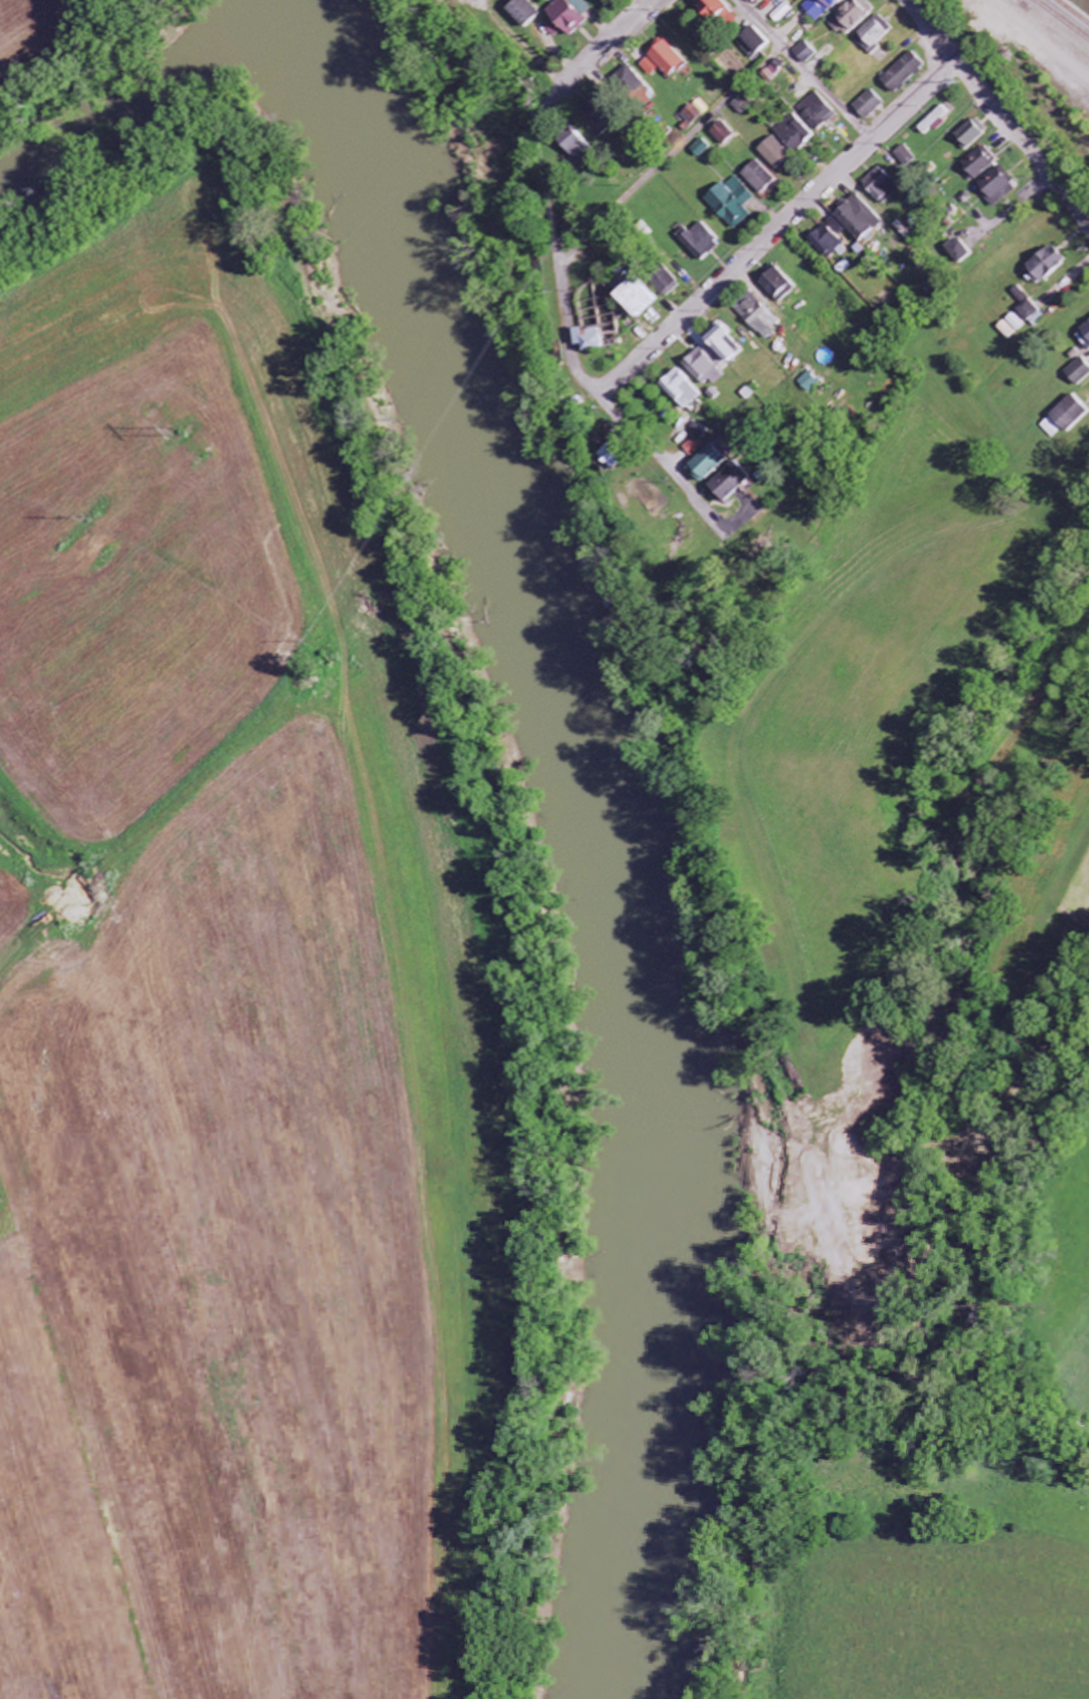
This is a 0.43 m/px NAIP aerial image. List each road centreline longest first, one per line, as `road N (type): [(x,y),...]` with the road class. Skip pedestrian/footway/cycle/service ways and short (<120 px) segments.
road 1 (residential): [(601,395),(957,59)]
road 2 (residential): [(721,522),(584,373),(559,240)]
road 3 (residential): [(785,48),(562,262)]
road 4 (tertiary): [(1088,226),(906,0)]
road 5 (residential): [(740,0),(873,140)]
road 6 (residential): [(543,122),(570,80),(656,0)]

